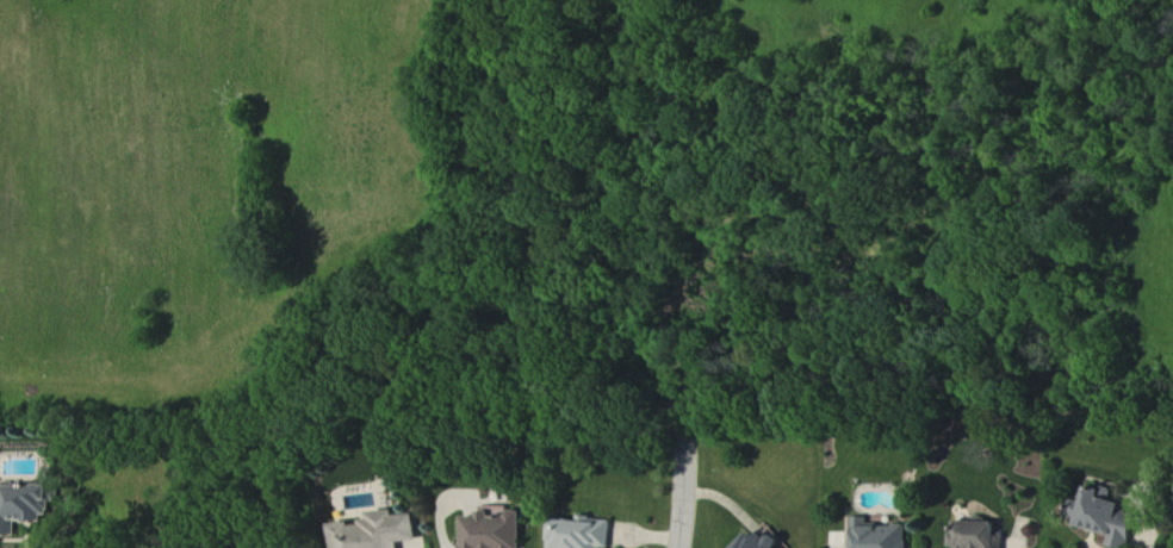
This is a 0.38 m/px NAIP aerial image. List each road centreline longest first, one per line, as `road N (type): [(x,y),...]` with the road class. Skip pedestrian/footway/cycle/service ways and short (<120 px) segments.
road 1 (residential): [(680,547),(681,423)]

